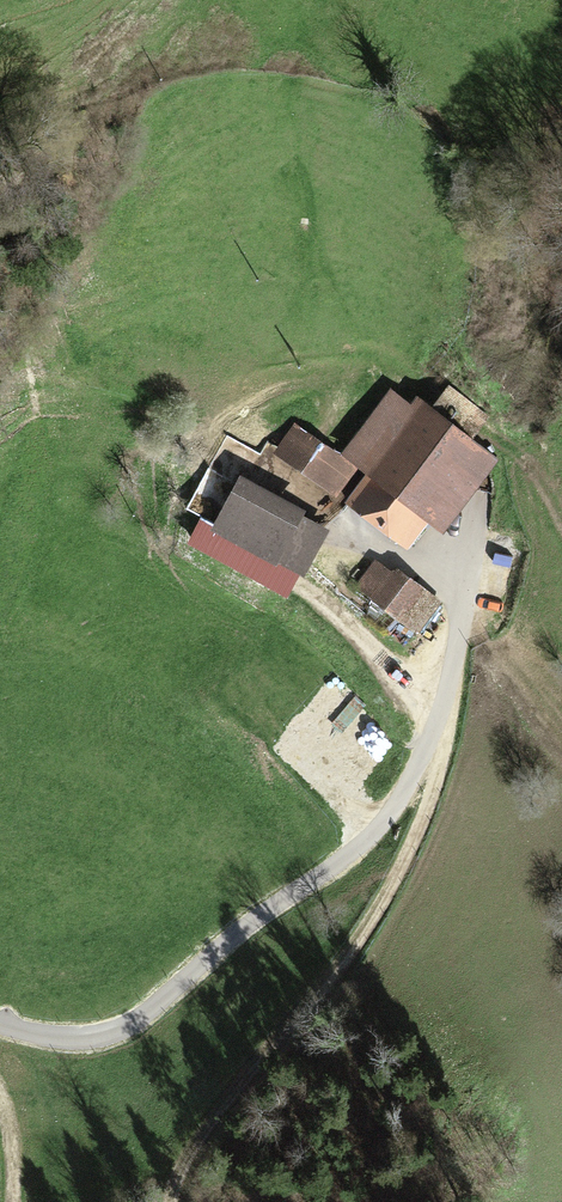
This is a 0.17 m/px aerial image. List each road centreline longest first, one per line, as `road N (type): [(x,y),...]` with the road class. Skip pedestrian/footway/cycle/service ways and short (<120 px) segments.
road 1 (track): [(441,711),(435,782),(393,883),(333,974),(176,1151),(162,1201)]

